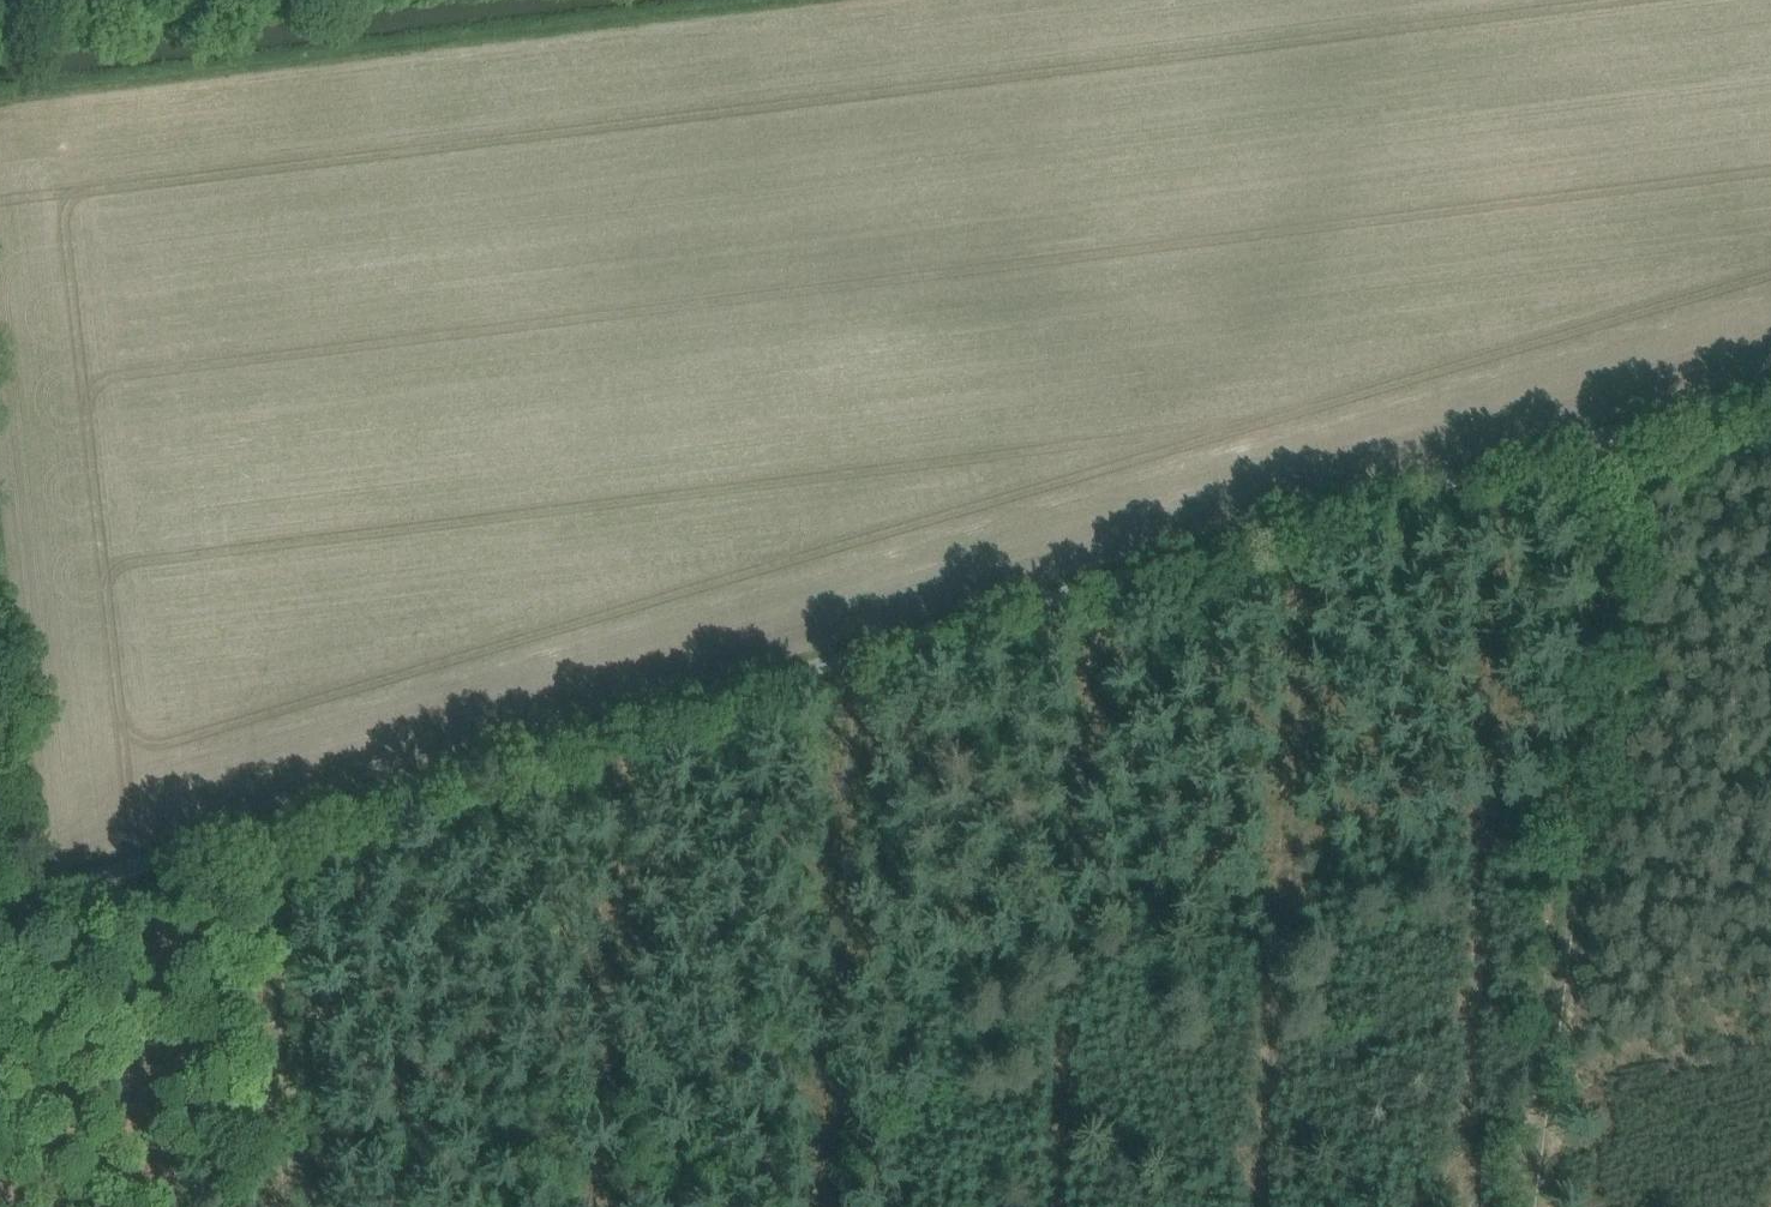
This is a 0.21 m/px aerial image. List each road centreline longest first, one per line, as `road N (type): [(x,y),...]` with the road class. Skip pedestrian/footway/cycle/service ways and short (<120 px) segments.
road 1 (track): [(1770,392),(0,909)]
road 2 (track): [(1521,1206),(1607,556)]
road 3 (track): [(267,1206),(249,837)]
road 4 (track): [(1607,556),(1624,435)]

